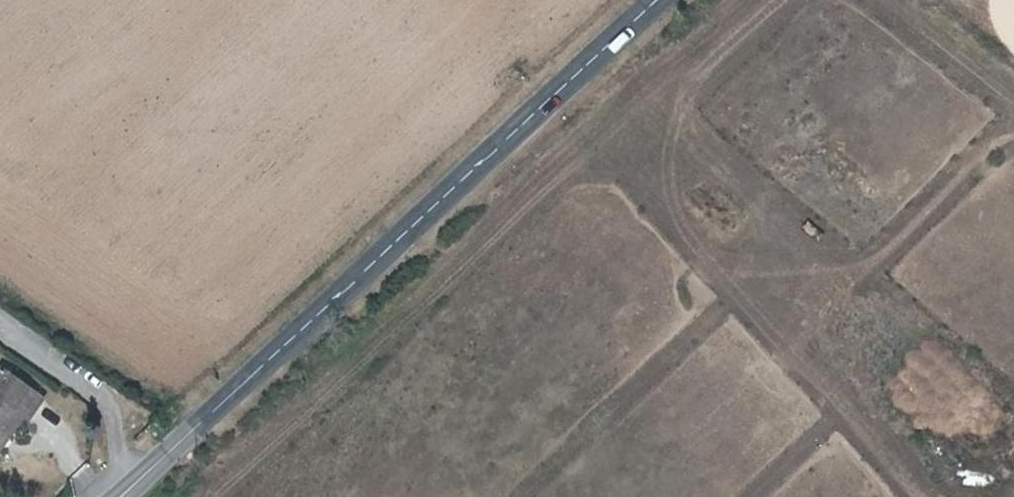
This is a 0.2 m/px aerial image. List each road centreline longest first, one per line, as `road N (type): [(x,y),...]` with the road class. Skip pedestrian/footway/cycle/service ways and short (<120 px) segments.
road 1 (track): [(775,0),(202,496)]
road 2 (tertiary): [(121,496),(663,0)]

